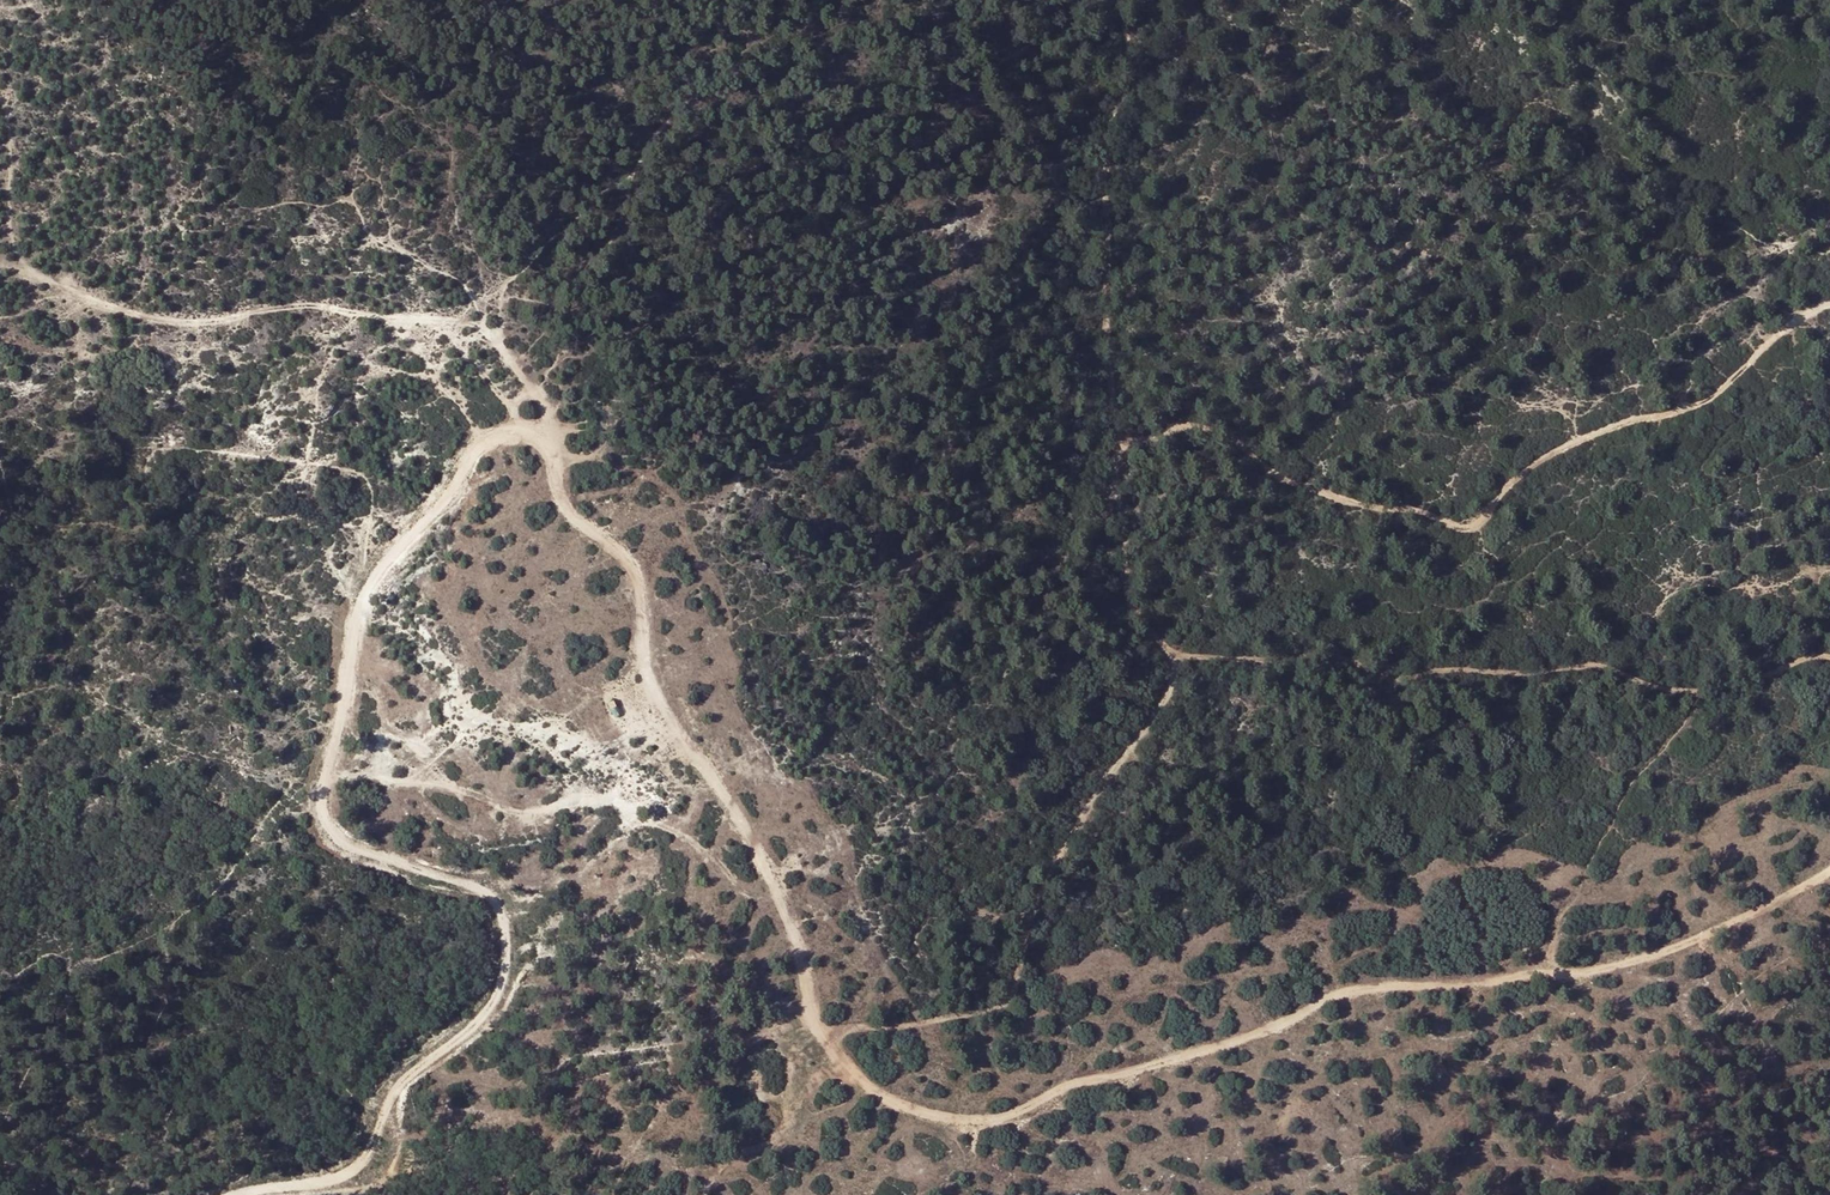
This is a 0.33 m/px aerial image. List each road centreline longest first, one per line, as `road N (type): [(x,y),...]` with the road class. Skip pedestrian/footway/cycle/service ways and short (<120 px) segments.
road 1 (track): [(538,436),(541,397),(486,330),(469,323),(302,304),(198,323),(146,318),(39,277),(12,240),(10,120),(0,93)]

